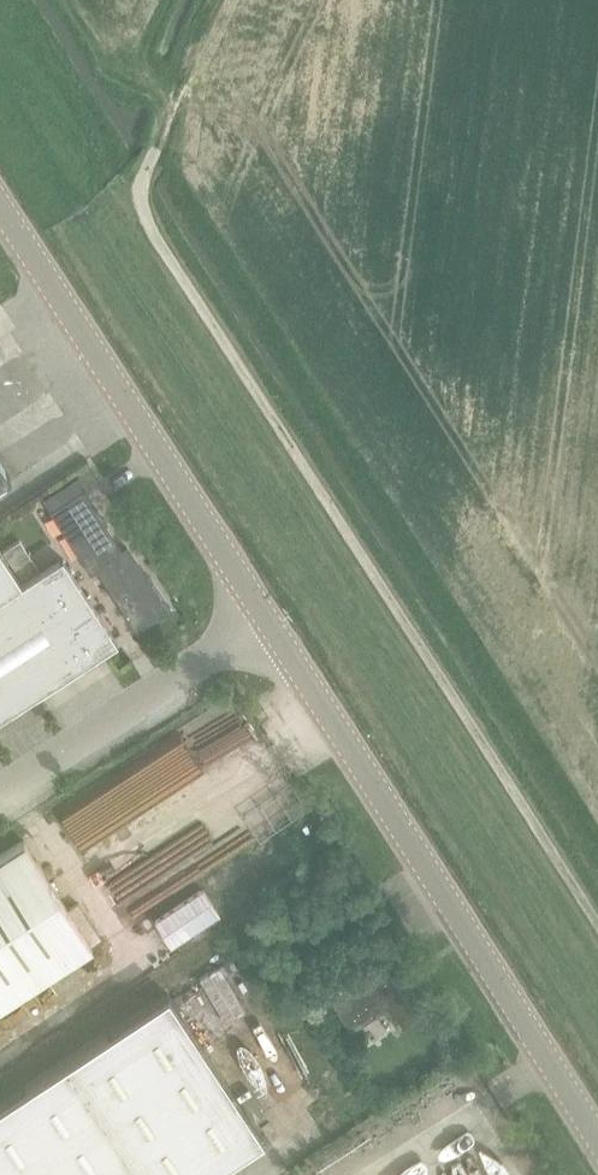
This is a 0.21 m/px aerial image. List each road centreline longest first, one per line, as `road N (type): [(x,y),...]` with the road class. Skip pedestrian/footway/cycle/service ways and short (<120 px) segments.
road 1 (unclassified): [(597,926),(141,216),(138,192),(156,148)]
road 2 (tertiary): [(597,1141),(267,619)]
road 3 (tertiary): [(267,619),(0,205)]
road 4 (unclassified): [(0,786),(267,619)]
road 5 (track): [(222,0),(156,148)]

